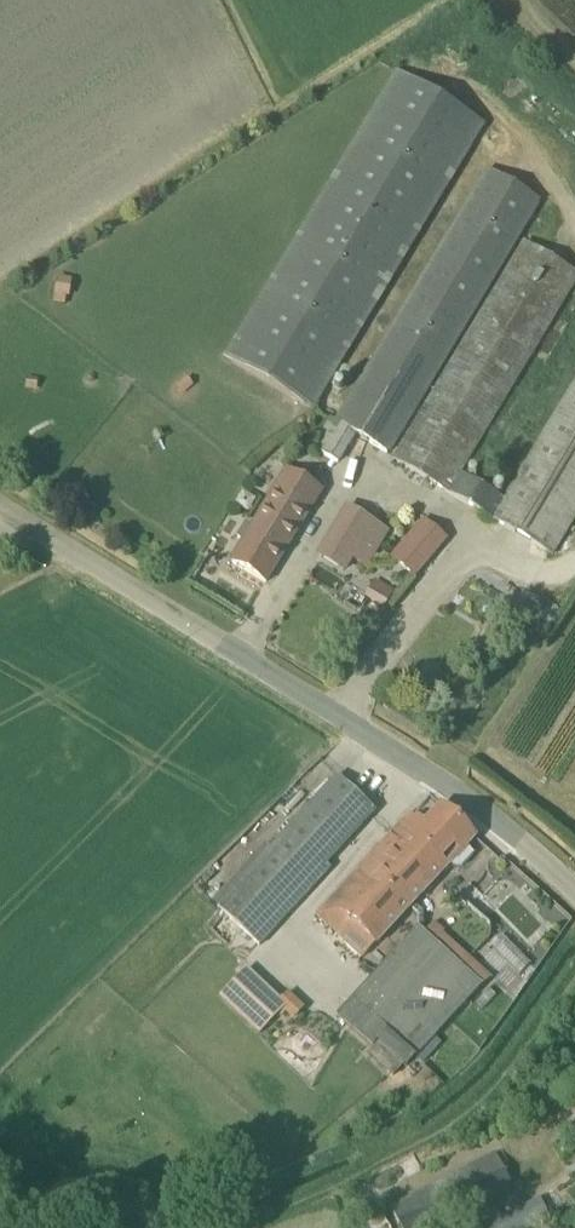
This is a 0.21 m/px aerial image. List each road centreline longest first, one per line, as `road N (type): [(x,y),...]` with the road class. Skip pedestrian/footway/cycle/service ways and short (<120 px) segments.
road 1 (unclassified): [(574,889),(525,839),(0,505)]

